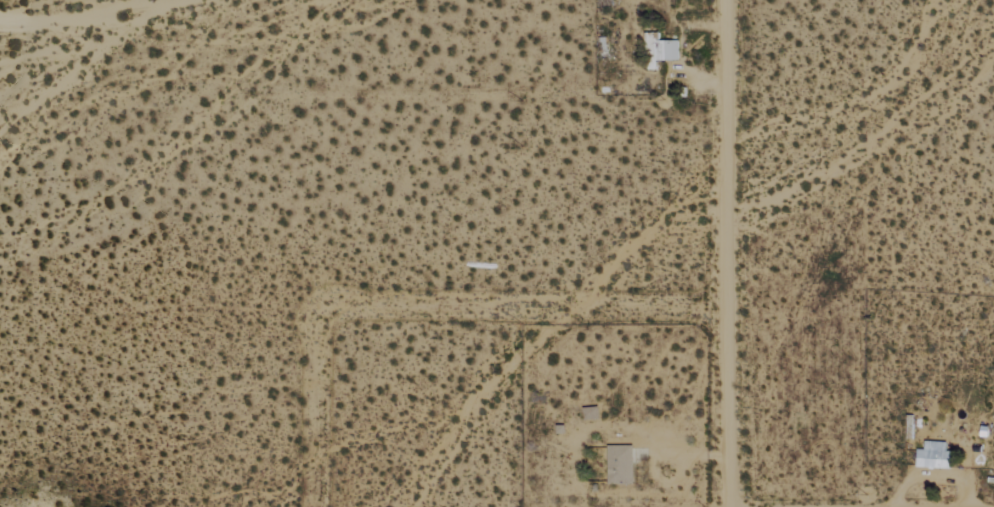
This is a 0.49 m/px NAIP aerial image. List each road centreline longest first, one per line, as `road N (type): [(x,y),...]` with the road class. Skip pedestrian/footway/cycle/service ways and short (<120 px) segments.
road 1 (track): [(724,506),(725,0)]

